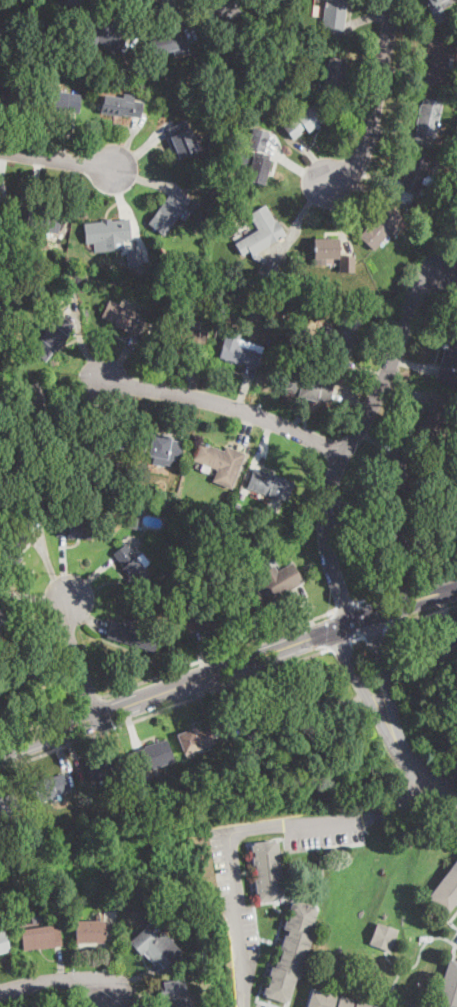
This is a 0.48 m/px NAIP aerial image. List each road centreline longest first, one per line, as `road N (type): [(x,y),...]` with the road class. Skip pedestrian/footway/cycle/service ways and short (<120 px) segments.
road 1 (tertiary): [(0,754),(456,589)]
road 2 (residential): [(351,623),(327,544),(331,485),(387,377),(412,302),(444,270)]
road 3 (residential): [(102,382),(222,404),(344,453)]
road 4 (residential): [(330,180),(363,157),(394,0)]
road 5 (residential): [(335,629),(398,744)]
road 6 (residential): [(398,744),(370,616)]
road 7 (residential): [(98,717),(68,632),(70,598)]

